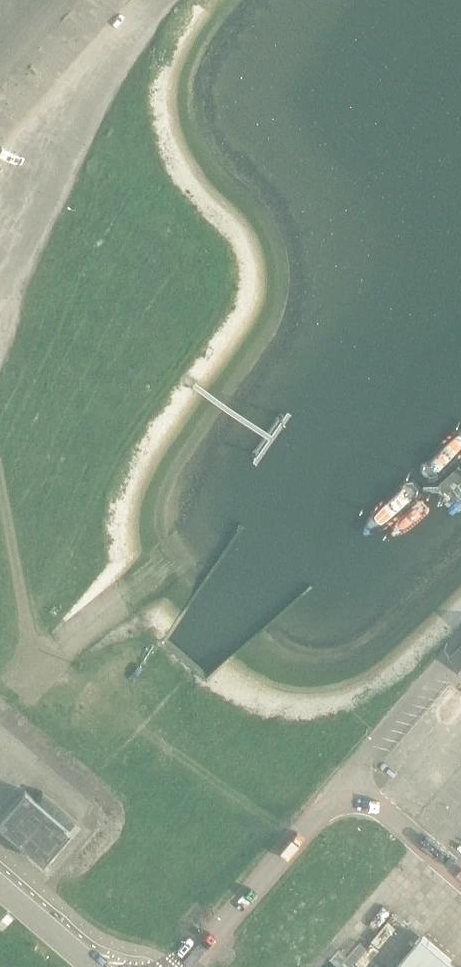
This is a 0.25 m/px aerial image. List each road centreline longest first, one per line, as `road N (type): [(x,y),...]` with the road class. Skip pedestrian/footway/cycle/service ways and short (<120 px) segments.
road 1 (unclassified): [(185,966),(337,802),(379,808),(460,880)]
road 2 (tertiary): [(92,966),(0,886)]

